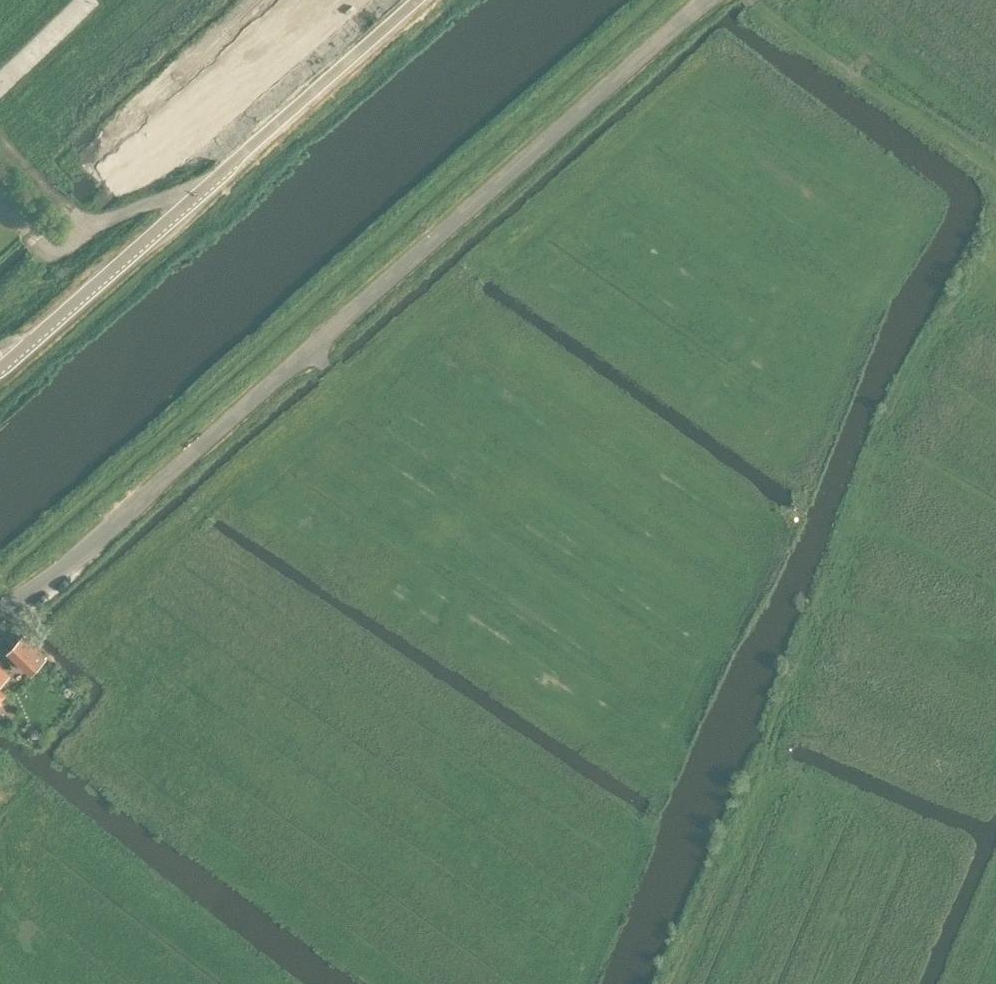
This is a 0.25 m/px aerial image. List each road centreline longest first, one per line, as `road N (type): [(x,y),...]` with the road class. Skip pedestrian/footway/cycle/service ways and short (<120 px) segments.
road 1 (tertiary): [(0,608),(86,549),(707,0)]
road 2 (unclassified): [(0,372),(417,0)]
road 3 (track): [(995,160),(756,0)]

